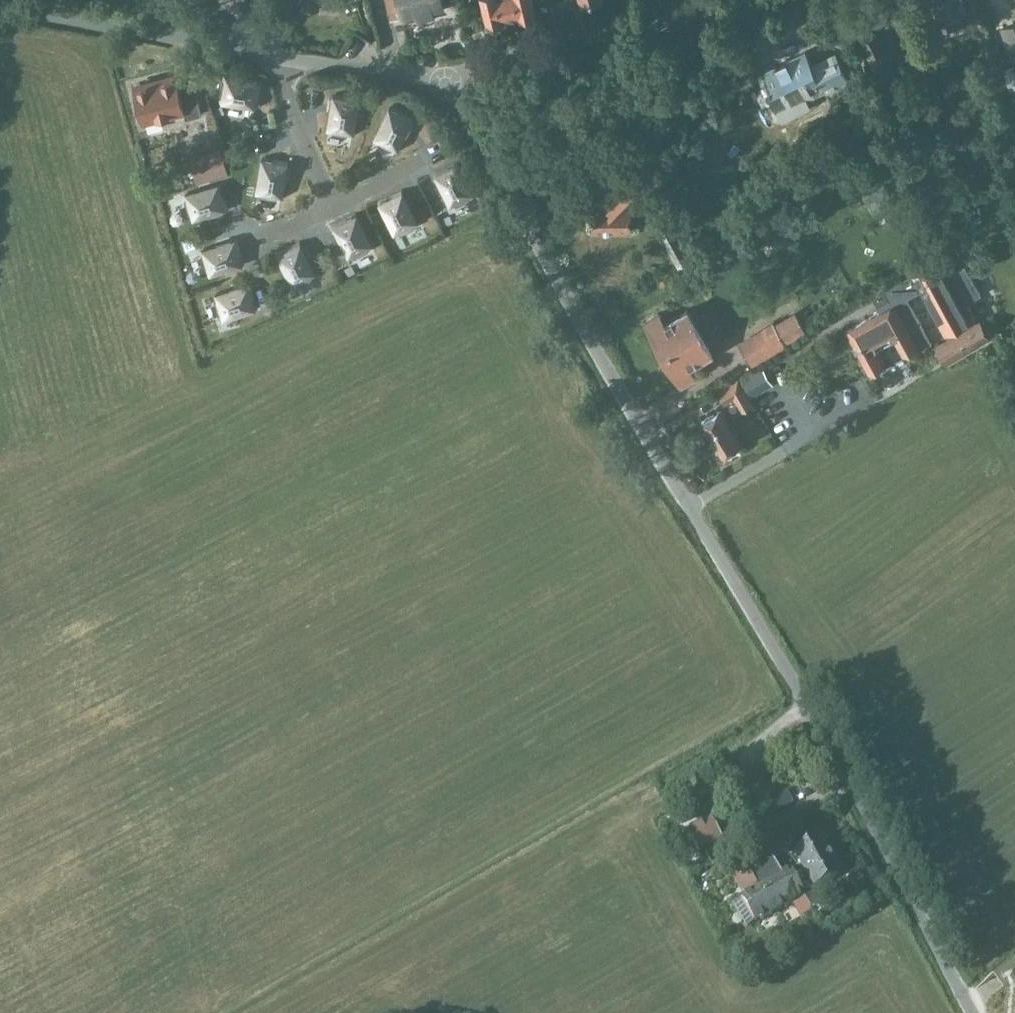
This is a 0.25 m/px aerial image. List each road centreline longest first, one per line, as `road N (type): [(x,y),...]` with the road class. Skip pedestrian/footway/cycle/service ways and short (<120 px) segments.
road 1 (unclassified): [(972,1012),(814,719),(445,83)]
road 2 (residential): [(445,83),(464,69),(533,50),(723,15),(758,0)]
road 3 (residential): [(0,8),(247,50)]
road 4 (residential): [(445,83),(247,50)]
road 5 (track): [(631,813),(725,761),(749,763)]

